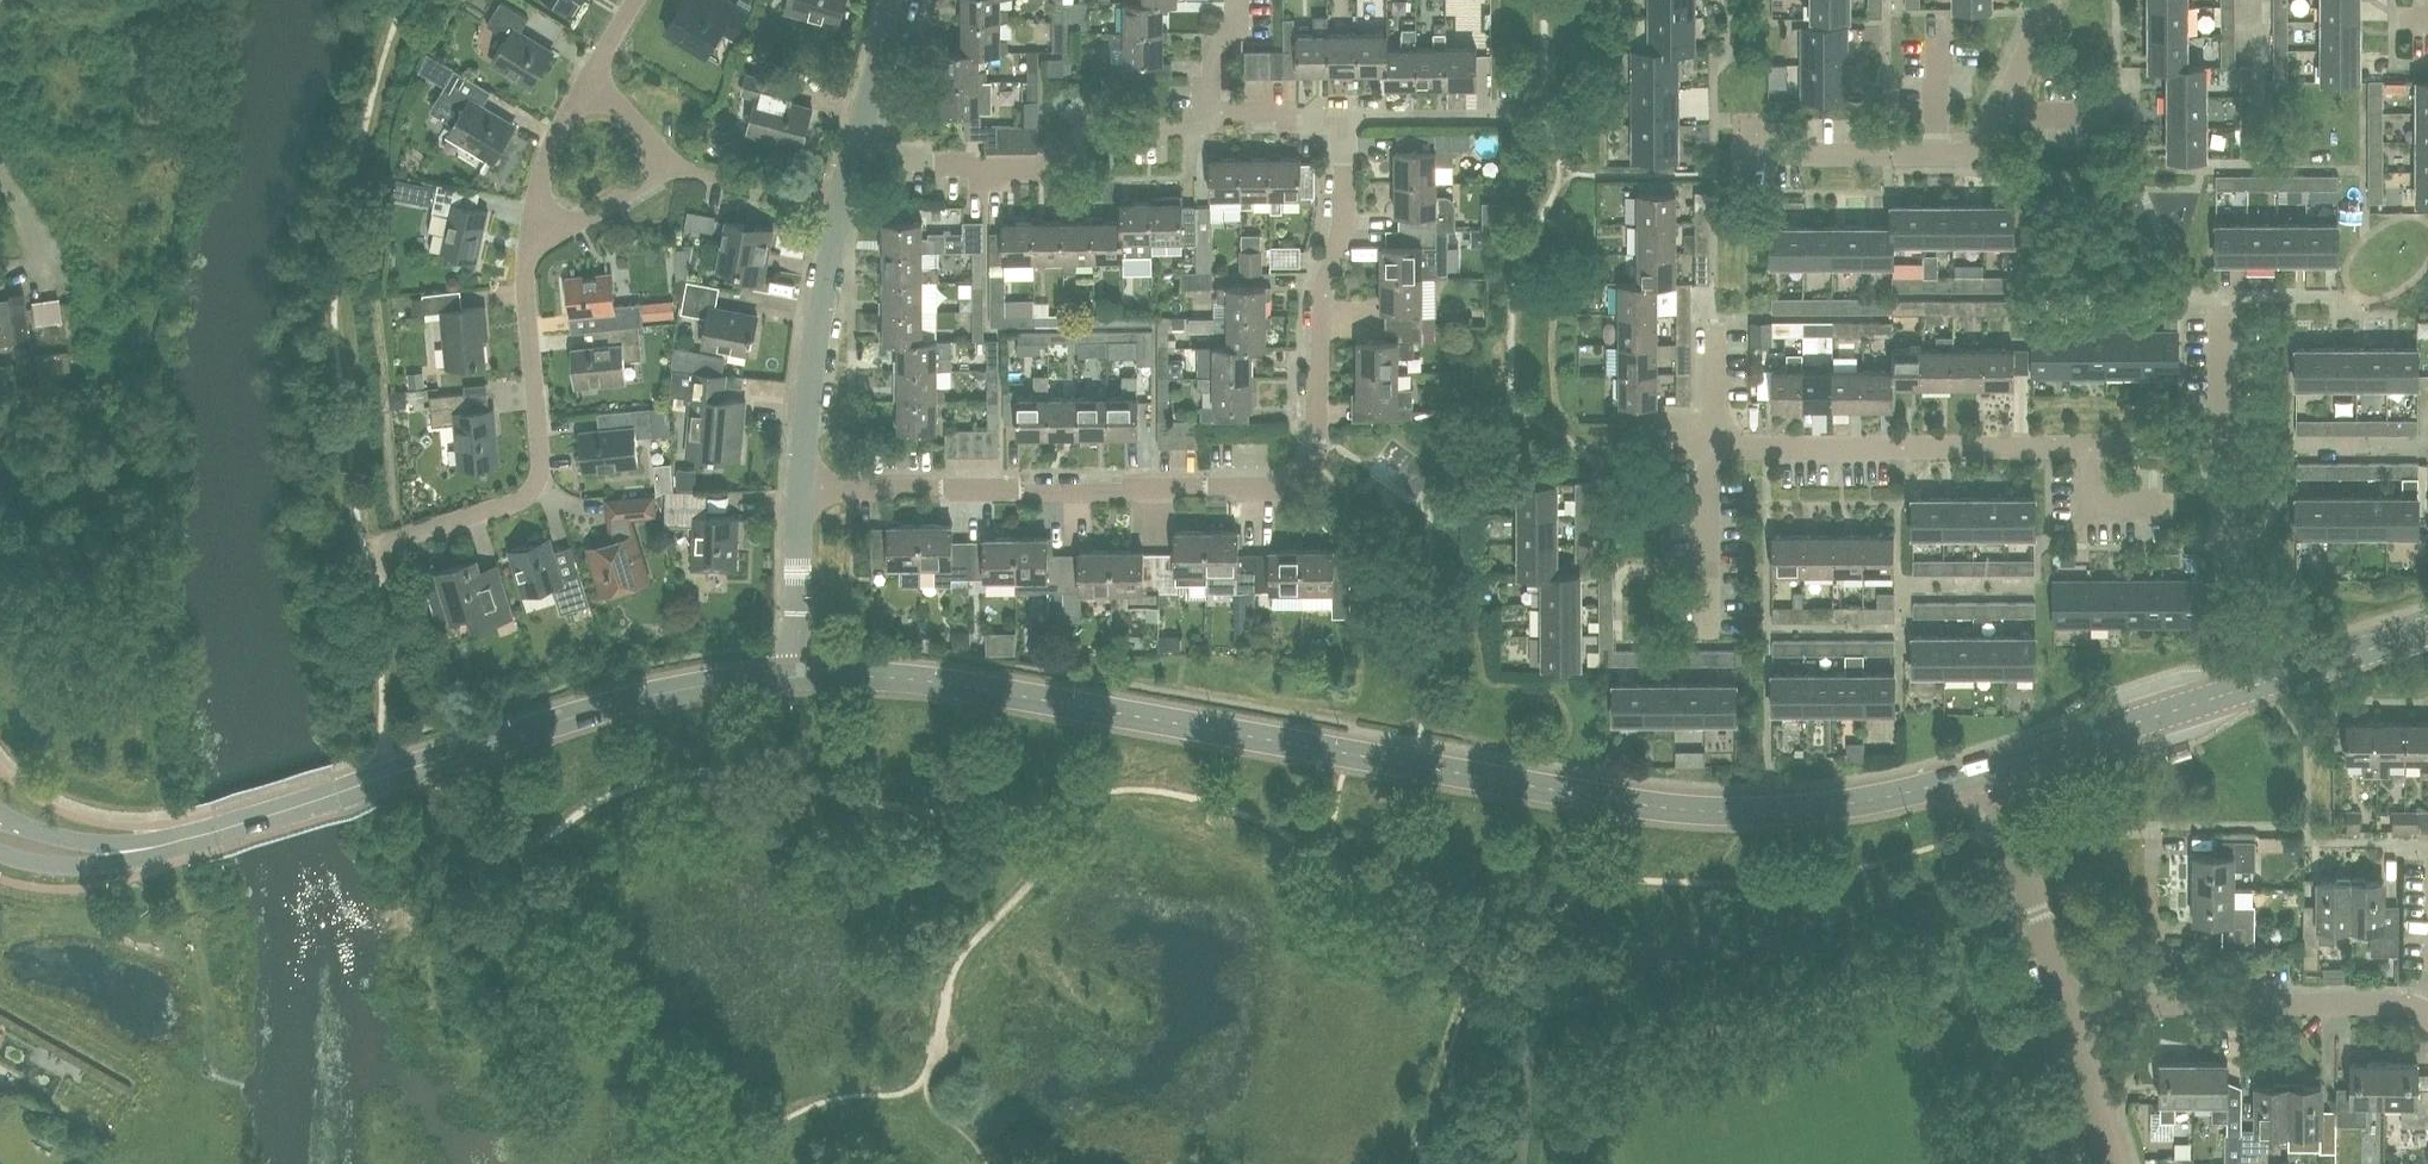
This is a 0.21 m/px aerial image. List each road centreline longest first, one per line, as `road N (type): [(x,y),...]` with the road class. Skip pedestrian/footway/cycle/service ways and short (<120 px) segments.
road 1 (tertiary): [(1993,772),(1840,808),(1690,811),(946,686),(794,679)]
road 2 (residential): [(802,490),(1296,478),(1311,440),(1351,117)]
road 3 (tertiary): [(794,679),(618,705),(140,851)]
road 4 (residential): [(2202,474),(2172,454),(1705,450),(1703,323)]
road 5 (residential): [(1751,122),(1751,155),(1941,155),(1980,145),(1994,130),(2049,0)]
road 6 (residential): [(379,546),(510,505),(534,488),(541,461),(530,250)]
road 7 (residential): [(852,166),(1070,168),(1096,136),(1168,129),(1212,112)]
road 8 (tertiary): [(1993,772),(2274,681)]
road 9 (residential): [(802,490),(804,427),(843,198)]
road 10 (residential): [(2423,1010),(2155,1003)]
road 11 (residential): [(2064,1002),(1993,772)]
road 12 (residential): [(2274,681),(2202,474)]
road 13 (residential): [(794,679),(802,490)]
road 14 (residential): [(530,250),(549,158),(592,75)]
road 15 (residential): [(2202,474),(2223,439),(2222,297)]
road 16 (residential): [(843,198),(670,169)]
road 17 (residential): [(852,166),(901,0)]
road 18 (residential): [(2118,1163),(2064,1002)]
road 19 (residential): [(2153,840),(2155,1003)]
road 20 (residential): [(530,250),(670,169)]
road 21 (tertiary): [(2274,681),(2427,633)]
road 22 (tertiary): [(140,851),(46,835),(0,816)]
road 23 (tertiary): [(0,854),(76,868),(140,851)]
road 24 (residential): [(1351,117),(1494,116)]
road 25 (residential): [(1212,112),(1351,117)]
road 26 (residential): [(2222,297),(2356,297)]
road 27 (residential): [(670,169),(592,75)]

